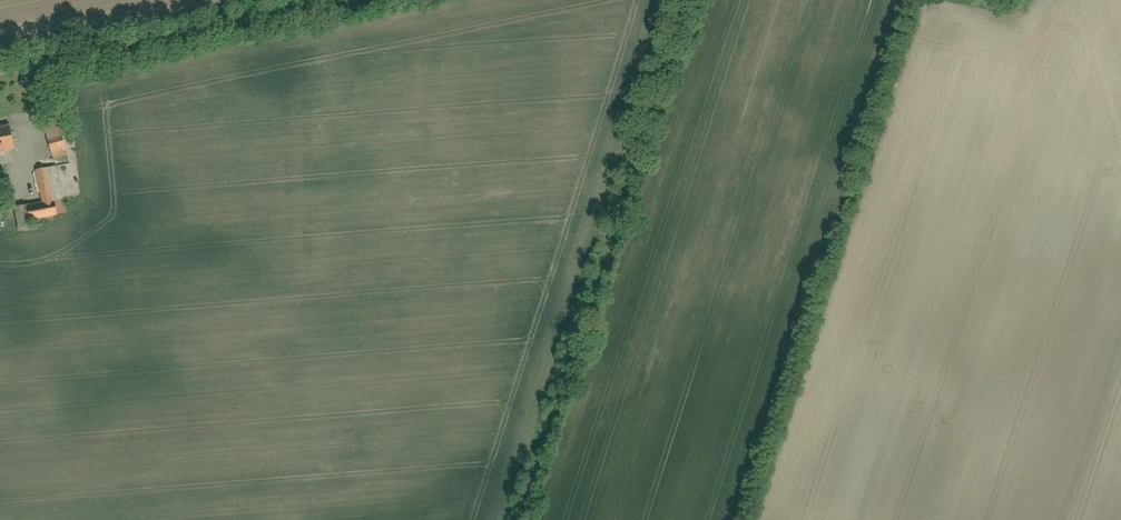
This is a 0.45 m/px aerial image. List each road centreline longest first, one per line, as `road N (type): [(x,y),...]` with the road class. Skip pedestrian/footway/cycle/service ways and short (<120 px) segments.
road 1 (unclassified): [(0,67),(329,0)]

